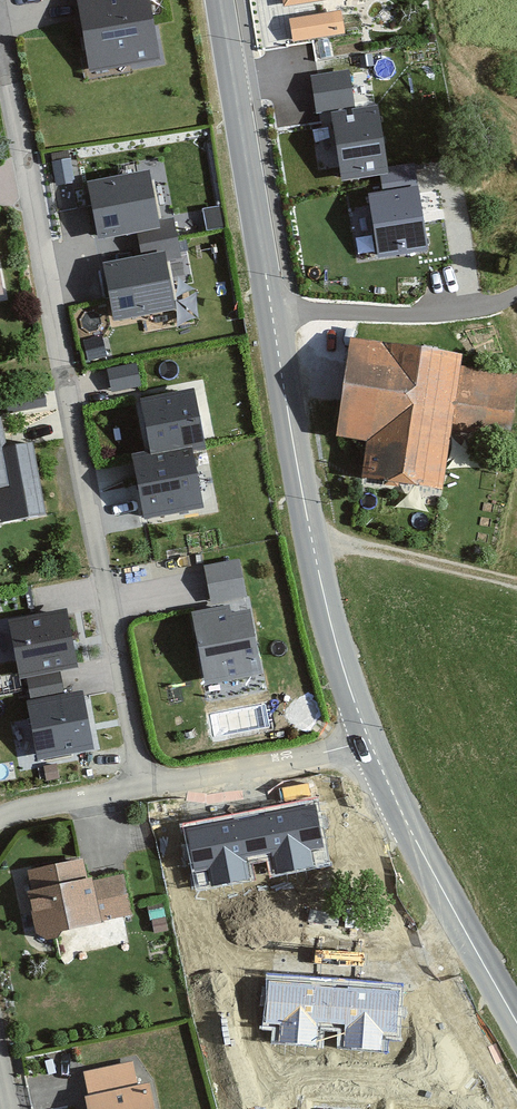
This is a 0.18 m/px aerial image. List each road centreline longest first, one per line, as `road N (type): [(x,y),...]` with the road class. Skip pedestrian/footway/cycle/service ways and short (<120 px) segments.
road 1 (tertiary): [(220,0),(314,545),(366,747),(516,1026)]

